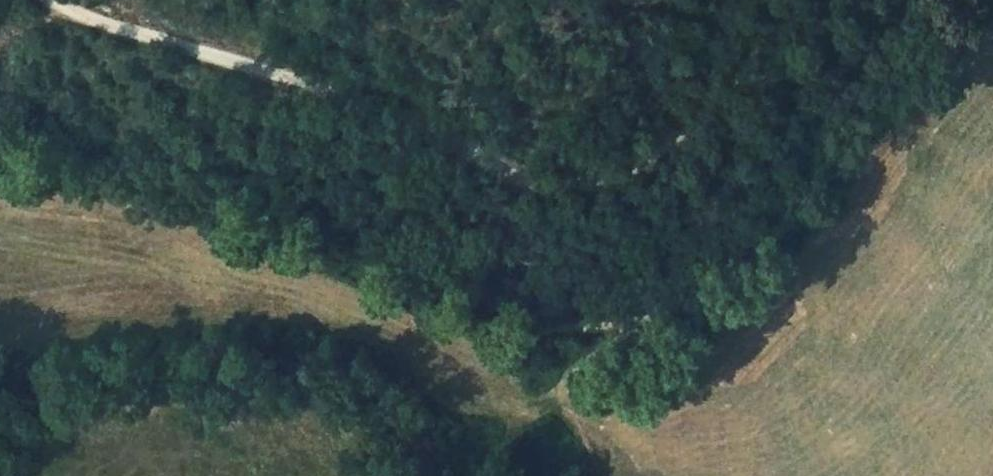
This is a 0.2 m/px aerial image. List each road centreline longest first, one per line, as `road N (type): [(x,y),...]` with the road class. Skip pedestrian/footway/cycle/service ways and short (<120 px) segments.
road 1 (track): [(0,119),(252,200),(487,325),(609,336),(701,288),(882,56),(895,0)]
road 2 (track): [(60,0),(78,16),(324,89),(561,189),(661,172),(812,0)]

